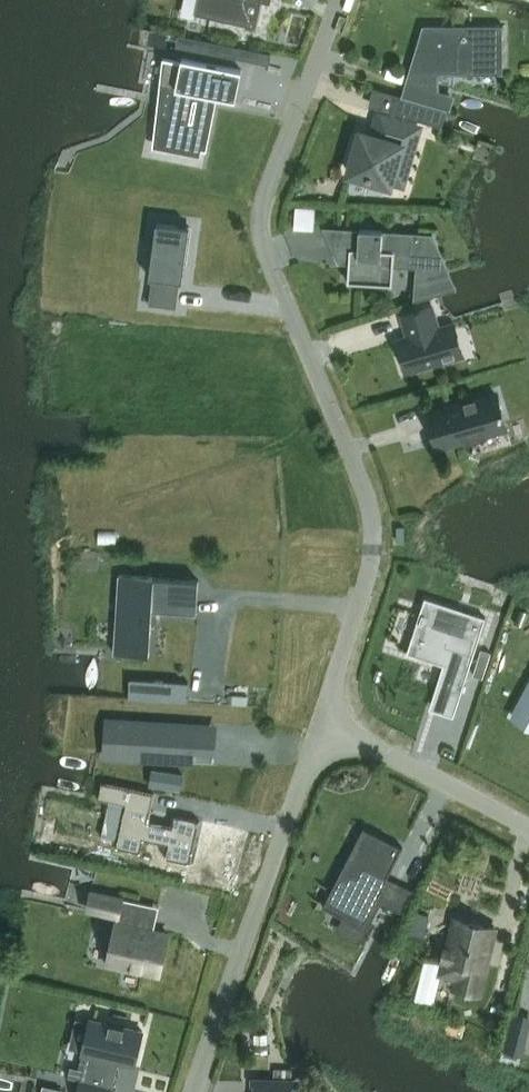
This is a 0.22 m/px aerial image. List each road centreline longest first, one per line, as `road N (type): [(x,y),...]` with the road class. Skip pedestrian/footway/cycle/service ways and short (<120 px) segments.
road 1 (residential): [(337,0),(262,212),(268,257),(369,499),(372,570),(324,724)]
road 2 (residential): [(324,724),(193,1091)]
road 3 (residential): [(528,828),(324,724)]

